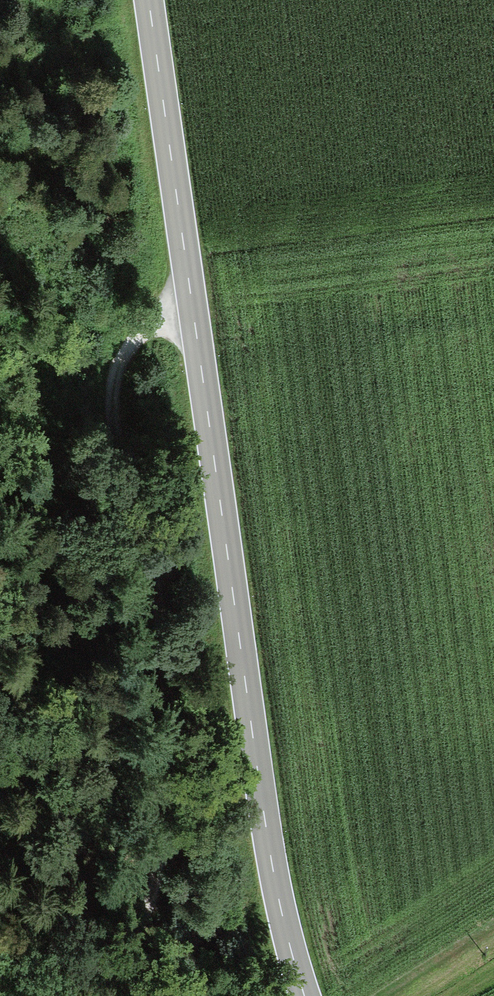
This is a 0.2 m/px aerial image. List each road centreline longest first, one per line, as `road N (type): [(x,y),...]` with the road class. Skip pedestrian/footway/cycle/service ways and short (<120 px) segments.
road 1 (tertiary): [(143,0),(256,799),(301,995)]
road 2 (track): [(187,318),(140,330),(114,376),(112,428),(157,588),(176,693),(158,871),(140,922),(109,951),(0,936)]

